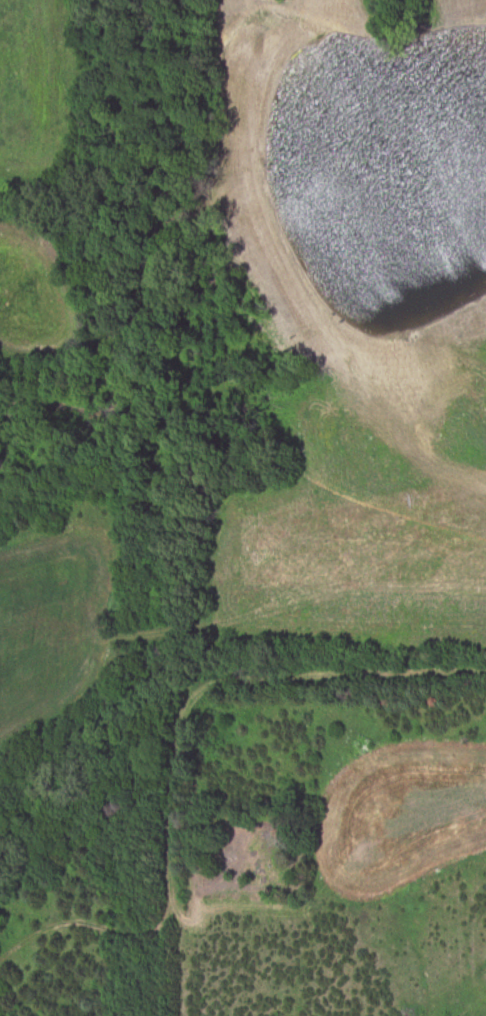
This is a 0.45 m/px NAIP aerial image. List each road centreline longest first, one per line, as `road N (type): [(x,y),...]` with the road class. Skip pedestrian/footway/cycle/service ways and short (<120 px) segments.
road 1 (residential): [(485,656),(182,667)]

